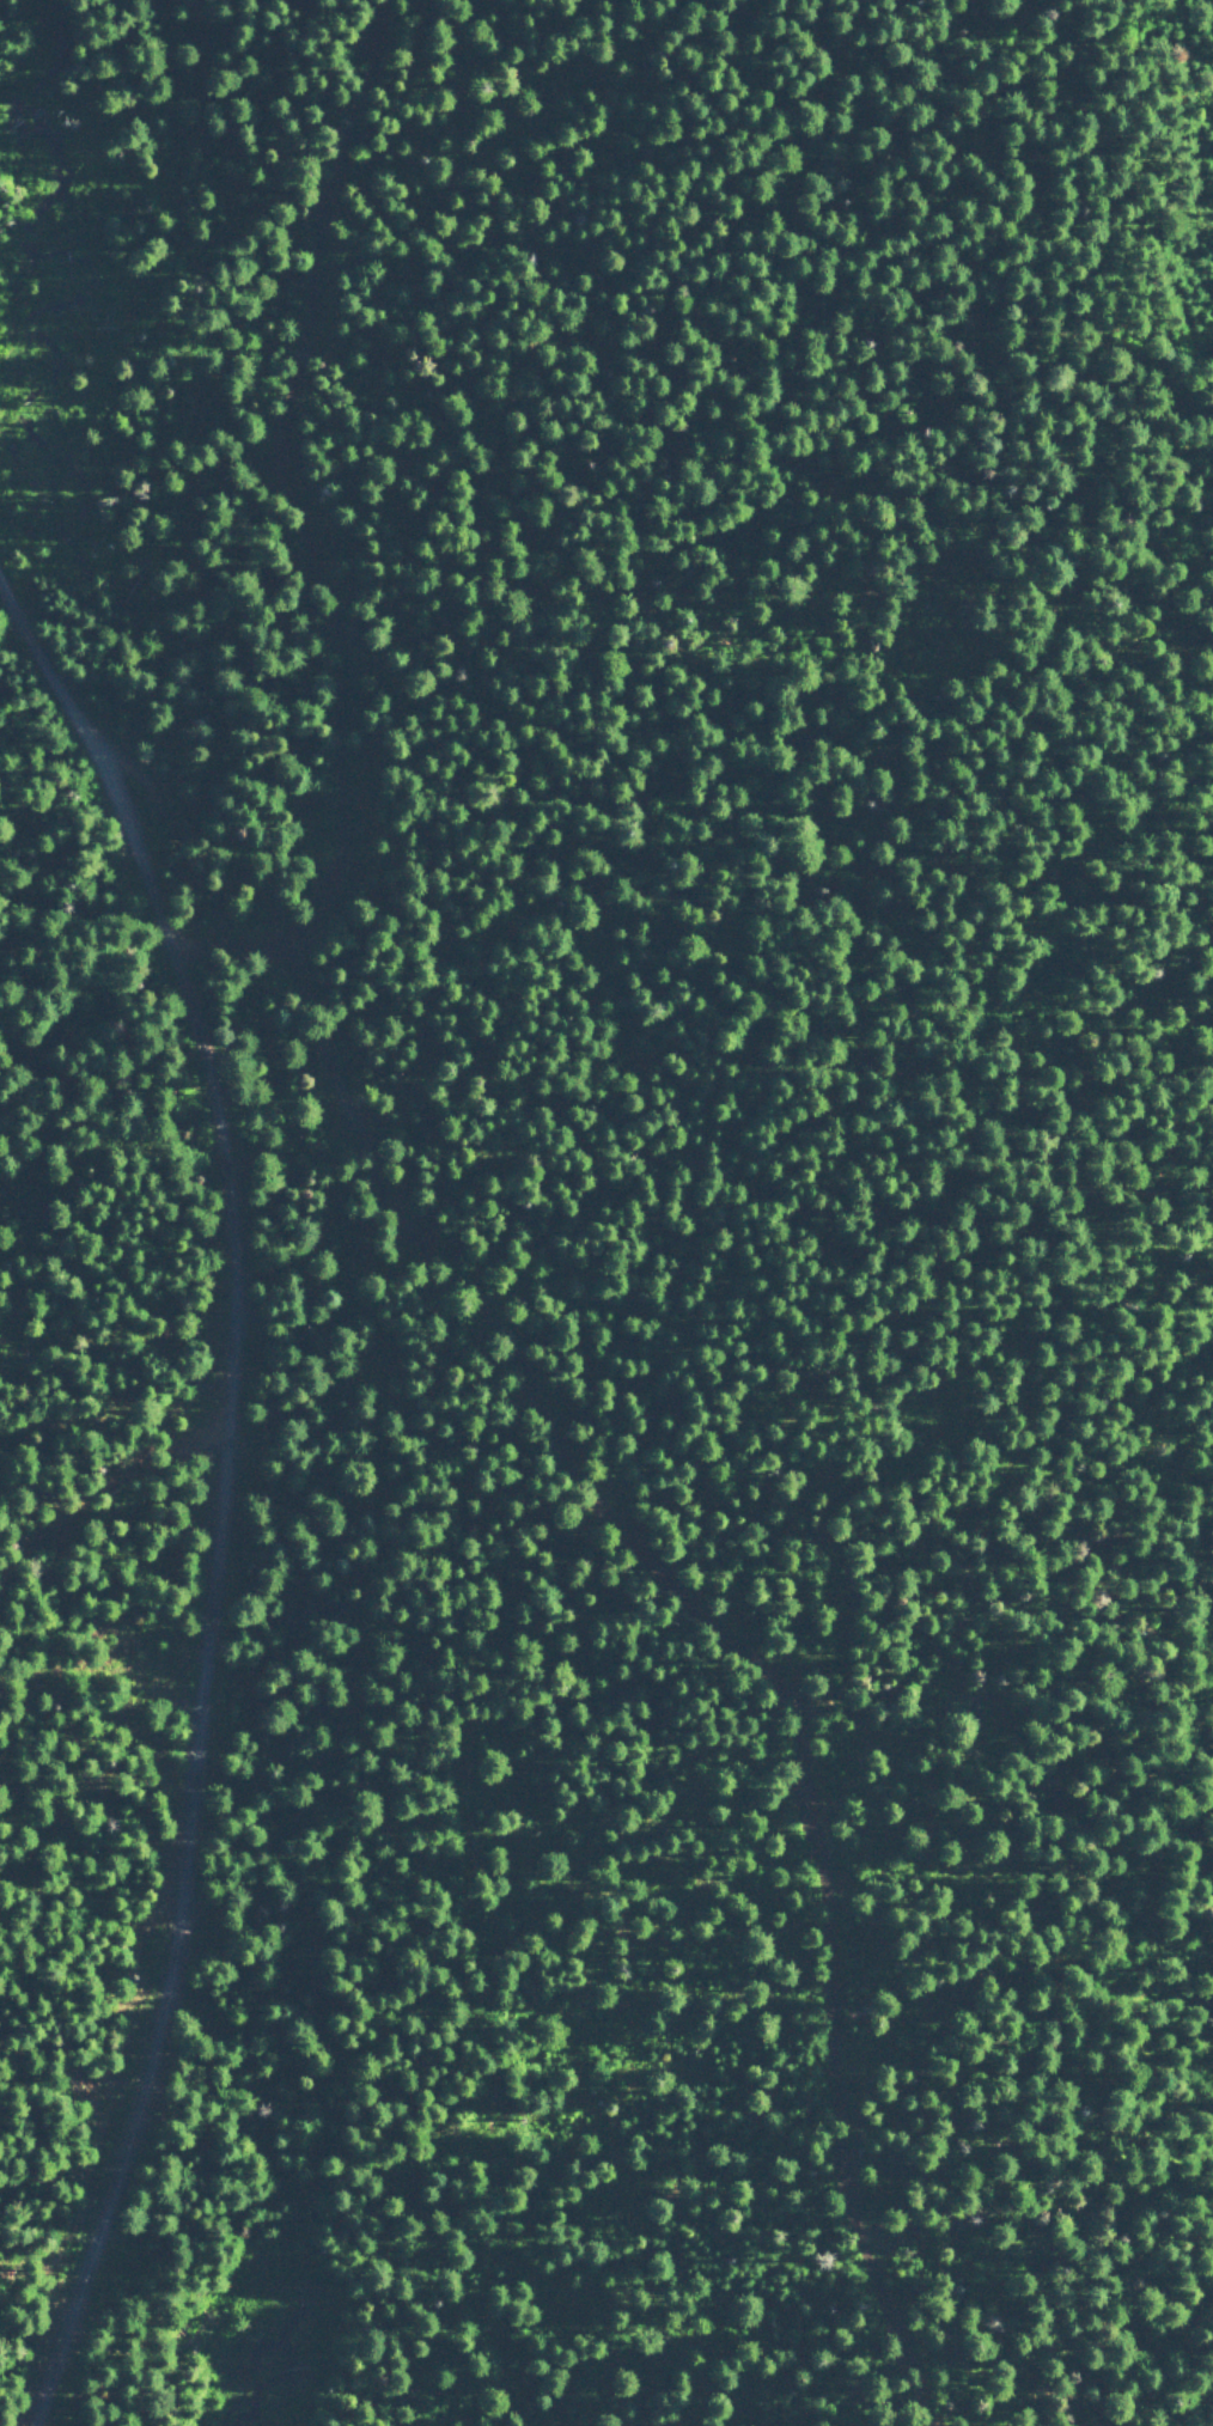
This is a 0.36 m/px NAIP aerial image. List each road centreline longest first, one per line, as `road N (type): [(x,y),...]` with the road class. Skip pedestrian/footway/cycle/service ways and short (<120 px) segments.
road 1 (track): [(18,2425),(83,2265),(160,1937),(211,1540),(234,1205),(196,981),(77,731),(0,606)]

